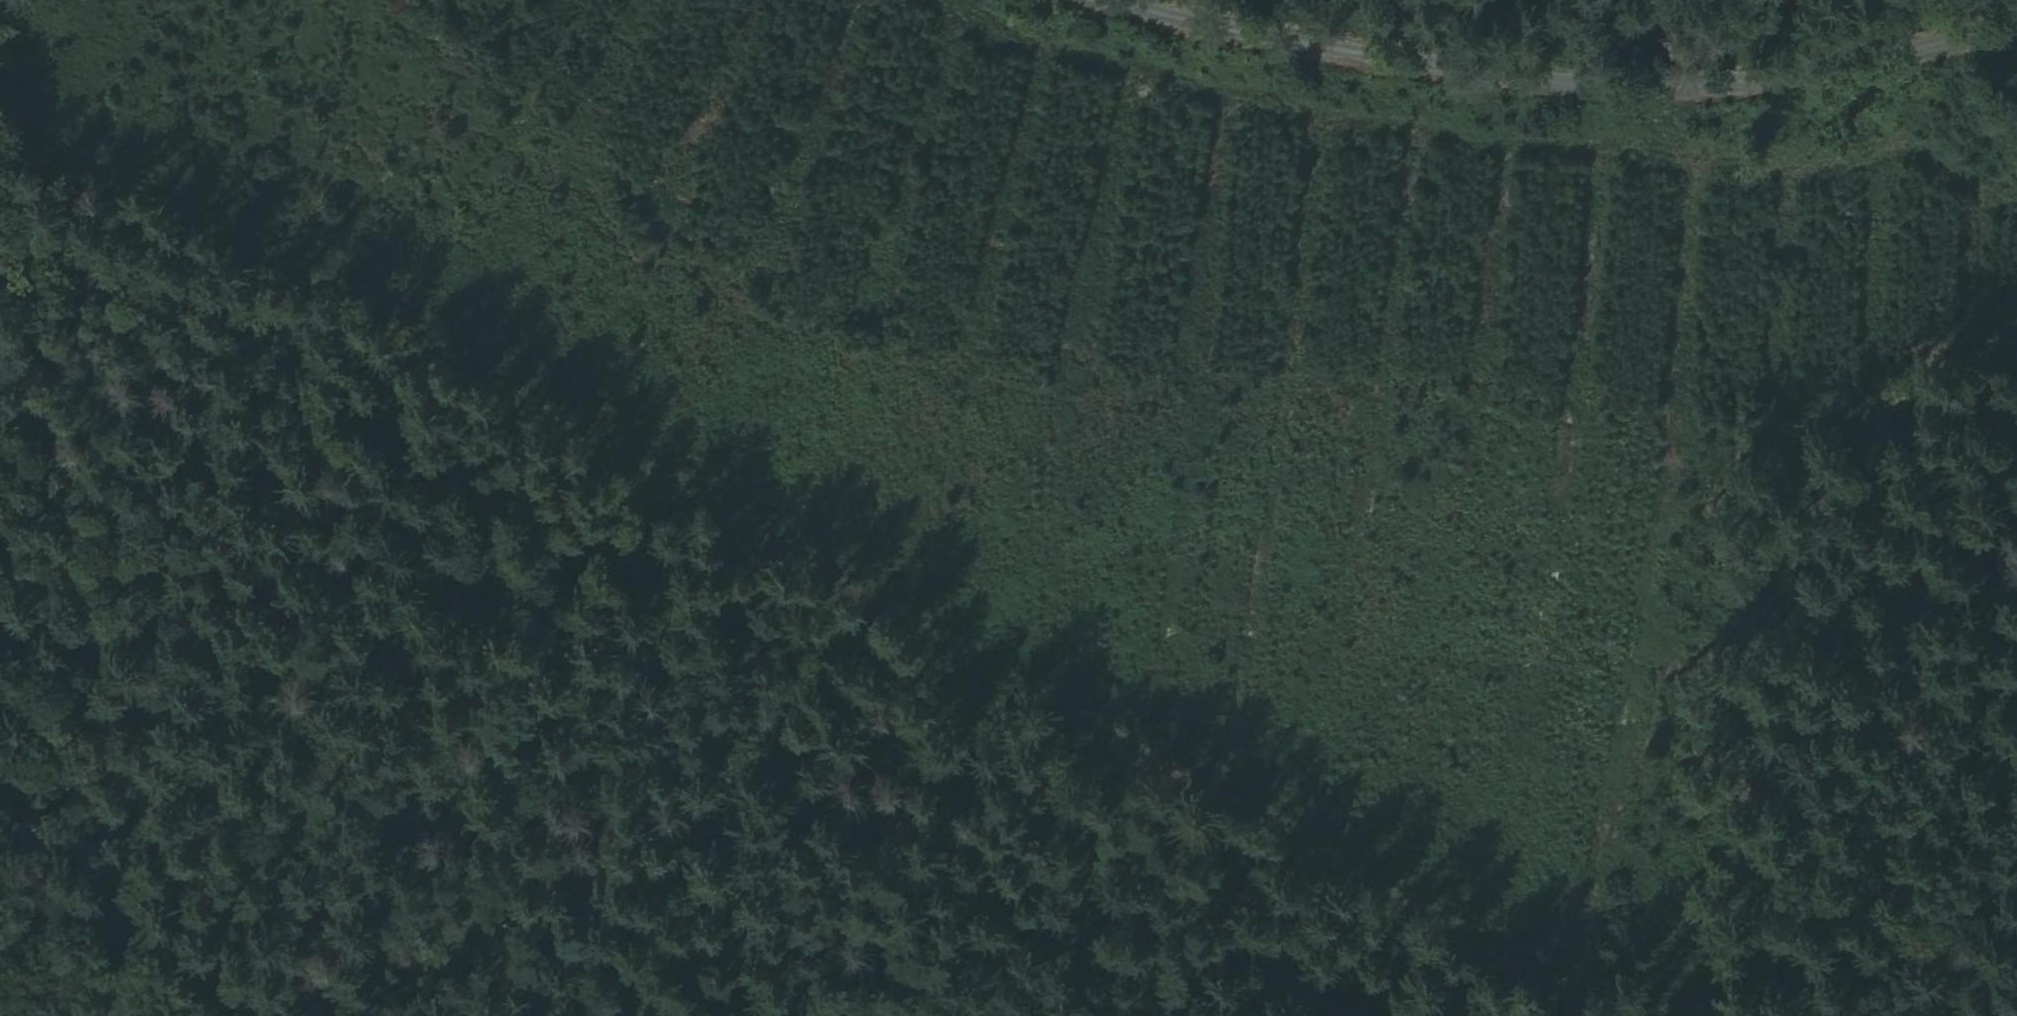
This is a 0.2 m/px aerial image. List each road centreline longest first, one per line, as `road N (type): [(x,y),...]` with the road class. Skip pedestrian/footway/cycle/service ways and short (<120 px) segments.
road 1 (unclassified): [(1051,0),(1370,82),(1576,107),(1734,102),(2016,19)]

